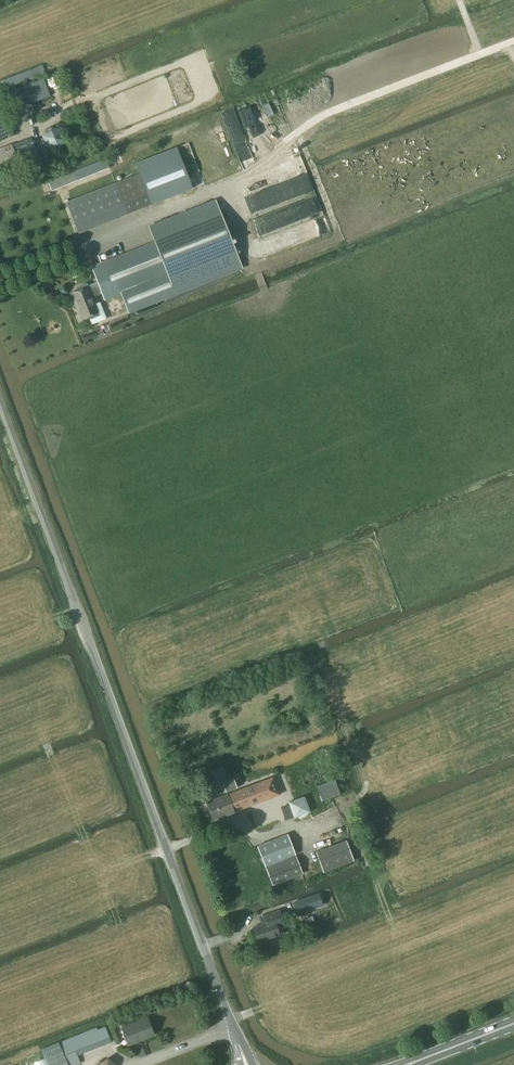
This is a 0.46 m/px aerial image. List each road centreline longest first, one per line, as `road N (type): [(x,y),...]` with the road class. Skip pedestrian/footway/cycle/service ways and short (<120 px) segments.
road 1 (unclassified): [(239,1043),(0,402)]
road 2 (track): [(210,191),(261,165),(322,115),(513,40)]

